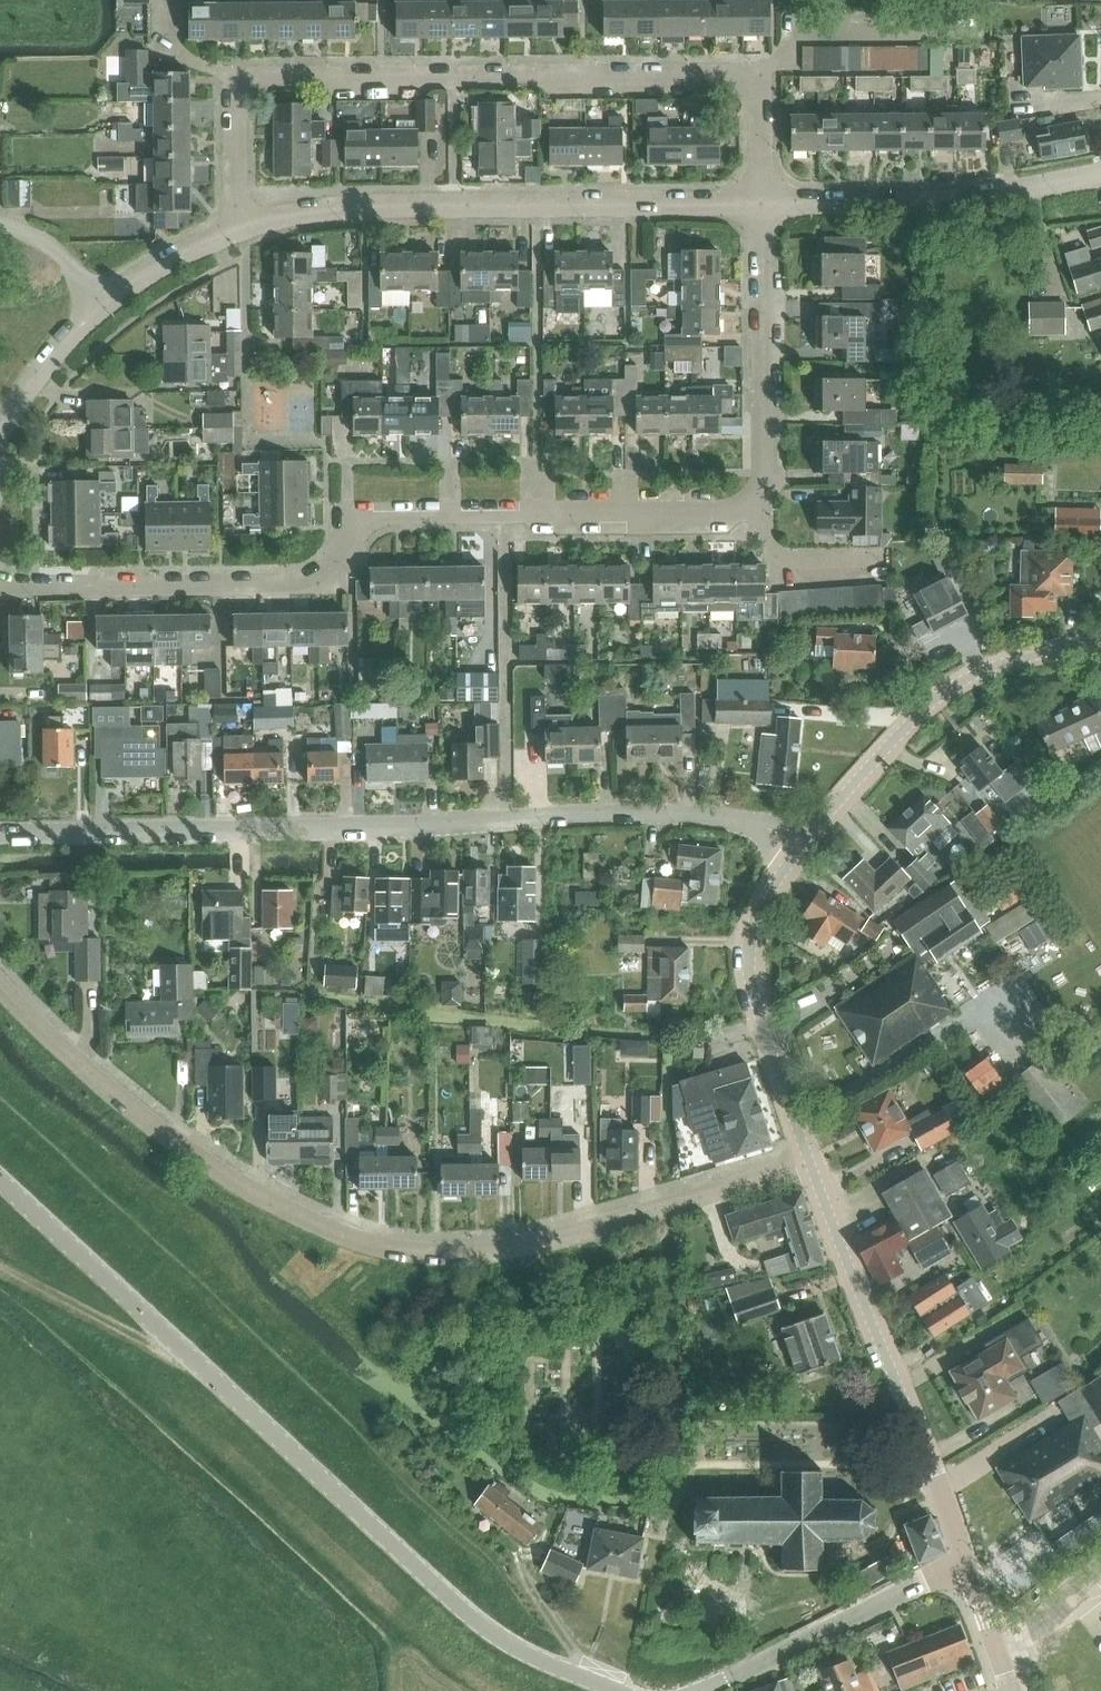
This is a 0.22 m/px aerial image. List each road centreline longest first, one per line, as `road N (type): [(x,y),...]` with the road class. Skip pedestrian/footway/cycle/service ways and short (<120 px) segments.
road 1 (residential): [(810,1160),(535,1242),(461,1253),(392,1249),(309,1221),(204,1159),(79,1062),(0,986)]
road 2 (tertiary): [(622,1690),(487,1628),(0,1180)]
road 3 (residential): [(763,204),(764,75),(233,77),(232,191),(242,222)]
road 4 (residential): [(798,846),(752,824),(681,815),(0,830)]
road 5 (residential): [(0,583),(323,581),(381,517),(762,509)]
road 6 (residential): [(242,222),(272,212),(455,201),(763,204)]
road 7 (tertiary): [(966,1558),(810,1160)]
road 8 (tertiary): [(798,846),(874,756),(952,687),(979,671),(1100,637)]
road 9 (residential): [(763,204),(966,200),(1100,174)]
road 10 (tertiary): [(810,1160),(749,977),(753,932),(798,846)]
road 11 (residential): [(762,509),(763,204)]
road 12 (tertiary): [(704,1690),(966,1558)]
road 13 (residential): [(0,439),(107,305)]
road 14 (residential): [(887,567),(783,569),(762,509)]
road 15 (residential): [(107,305),(242,222)]
road 16 (track): [(514,1552),(582,1675)]
road 17 (tertiary): [(1009,1690),(966,1558)]
road 18 (unclassified): [(107,305),(42,240),(0,222)]

